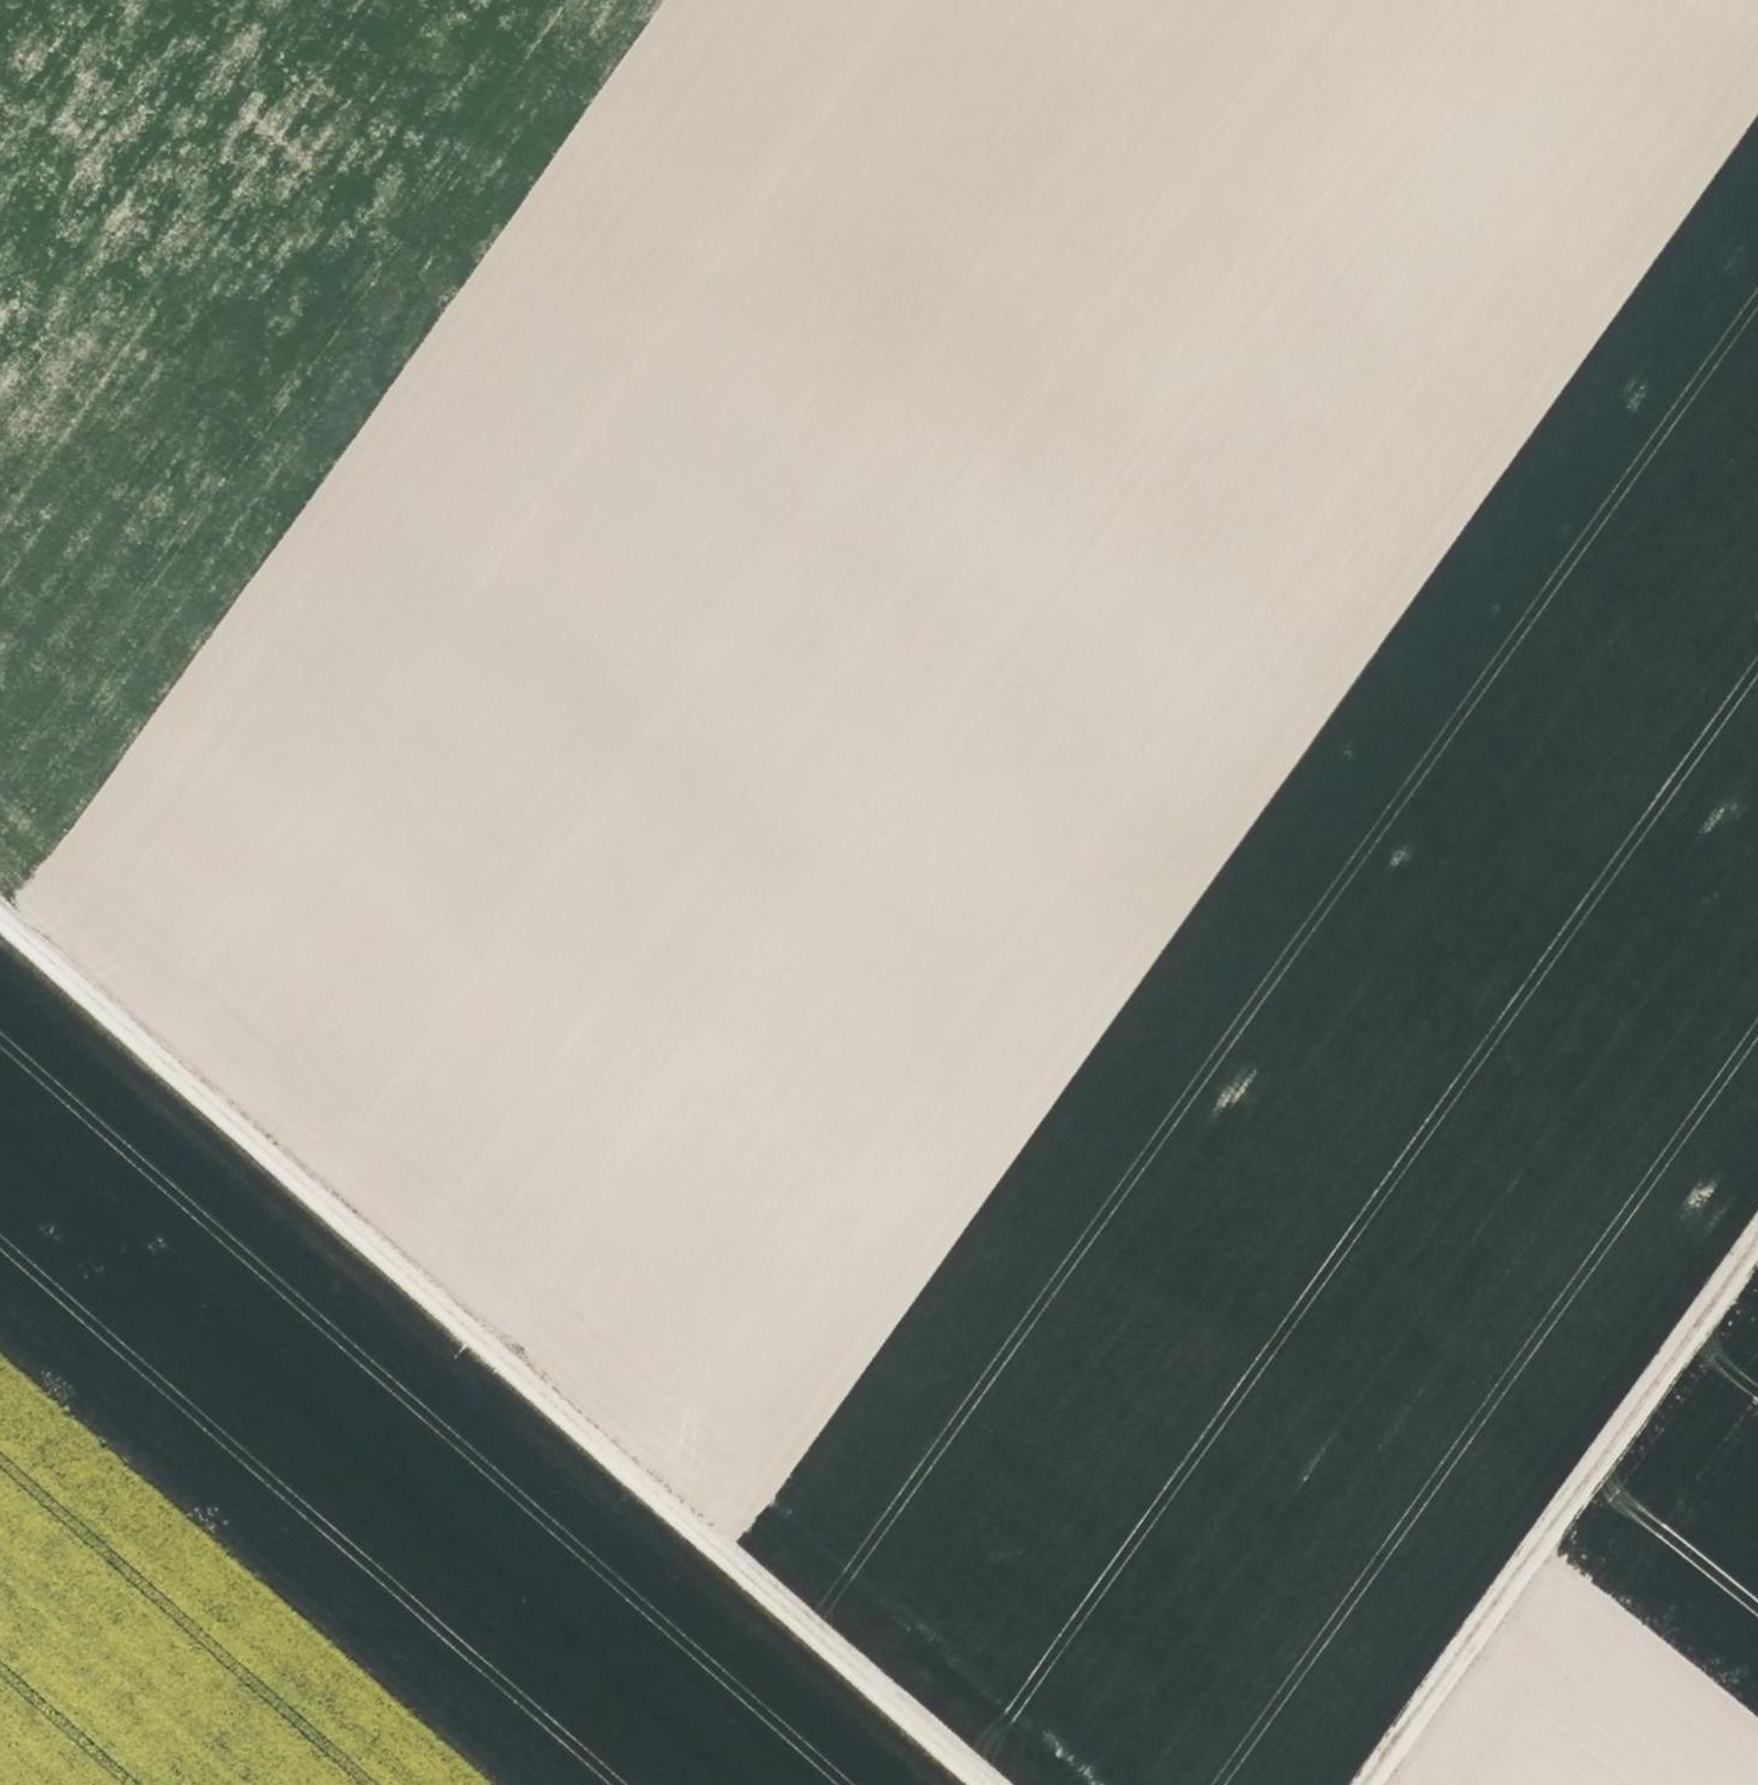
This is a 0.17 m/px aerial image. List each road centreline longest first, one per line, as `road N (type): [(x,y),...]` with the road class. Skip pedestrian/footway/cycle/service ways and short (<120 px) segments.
road 1 (track): [(0,922),(984,1784)]
road 2 (track): [(1757,1244),(1373,1784)]

